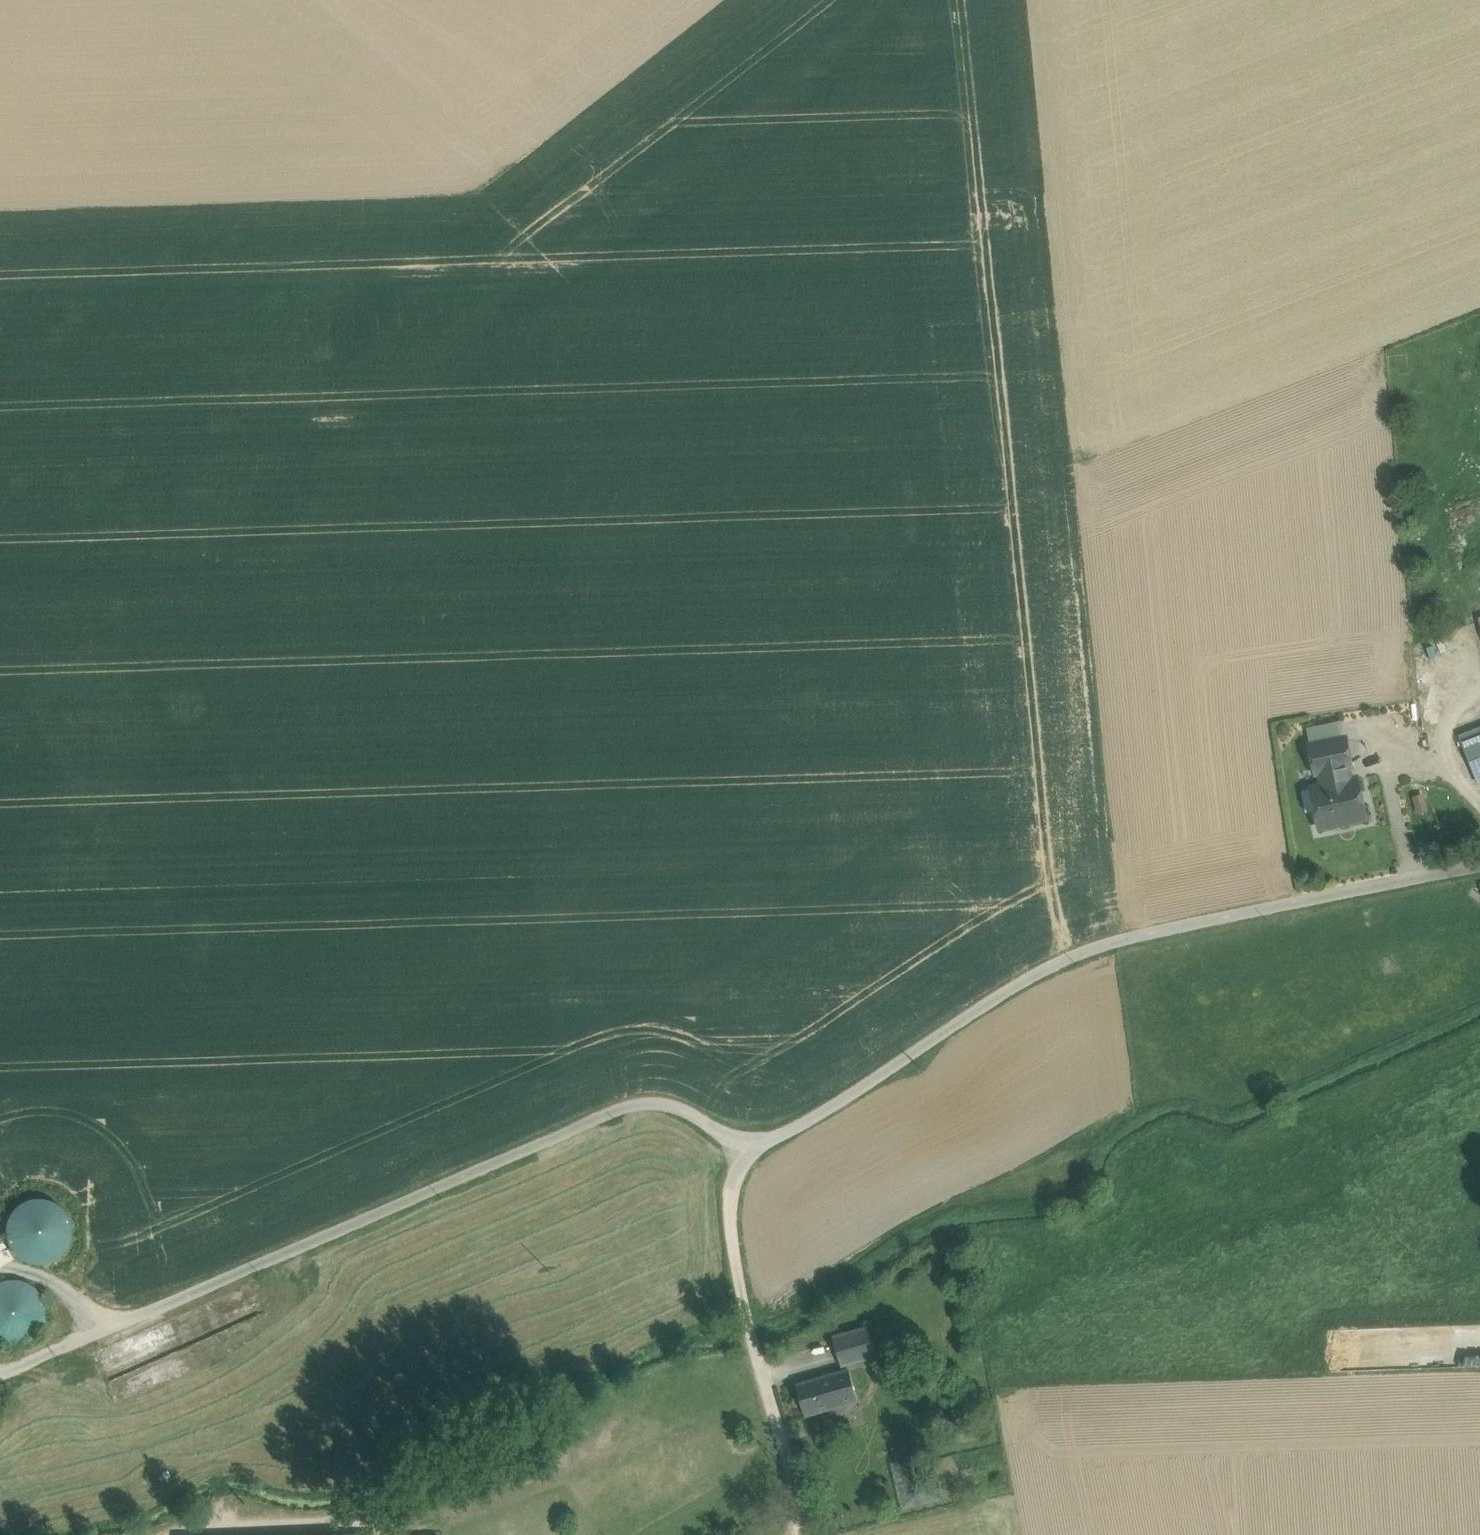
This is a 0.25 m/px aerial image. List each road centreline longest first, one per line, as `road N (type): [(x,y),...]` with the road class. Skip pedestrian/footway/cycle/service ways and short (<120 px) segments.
road 1 (unclassified): [(736,1143),(776,1140),(842,1107),(1012,992),(1118,945),(1479,869)]
road 2 (unclassified): [(736,1143),(729,1209),(745,1316),(800,1501),(789,1534)]

